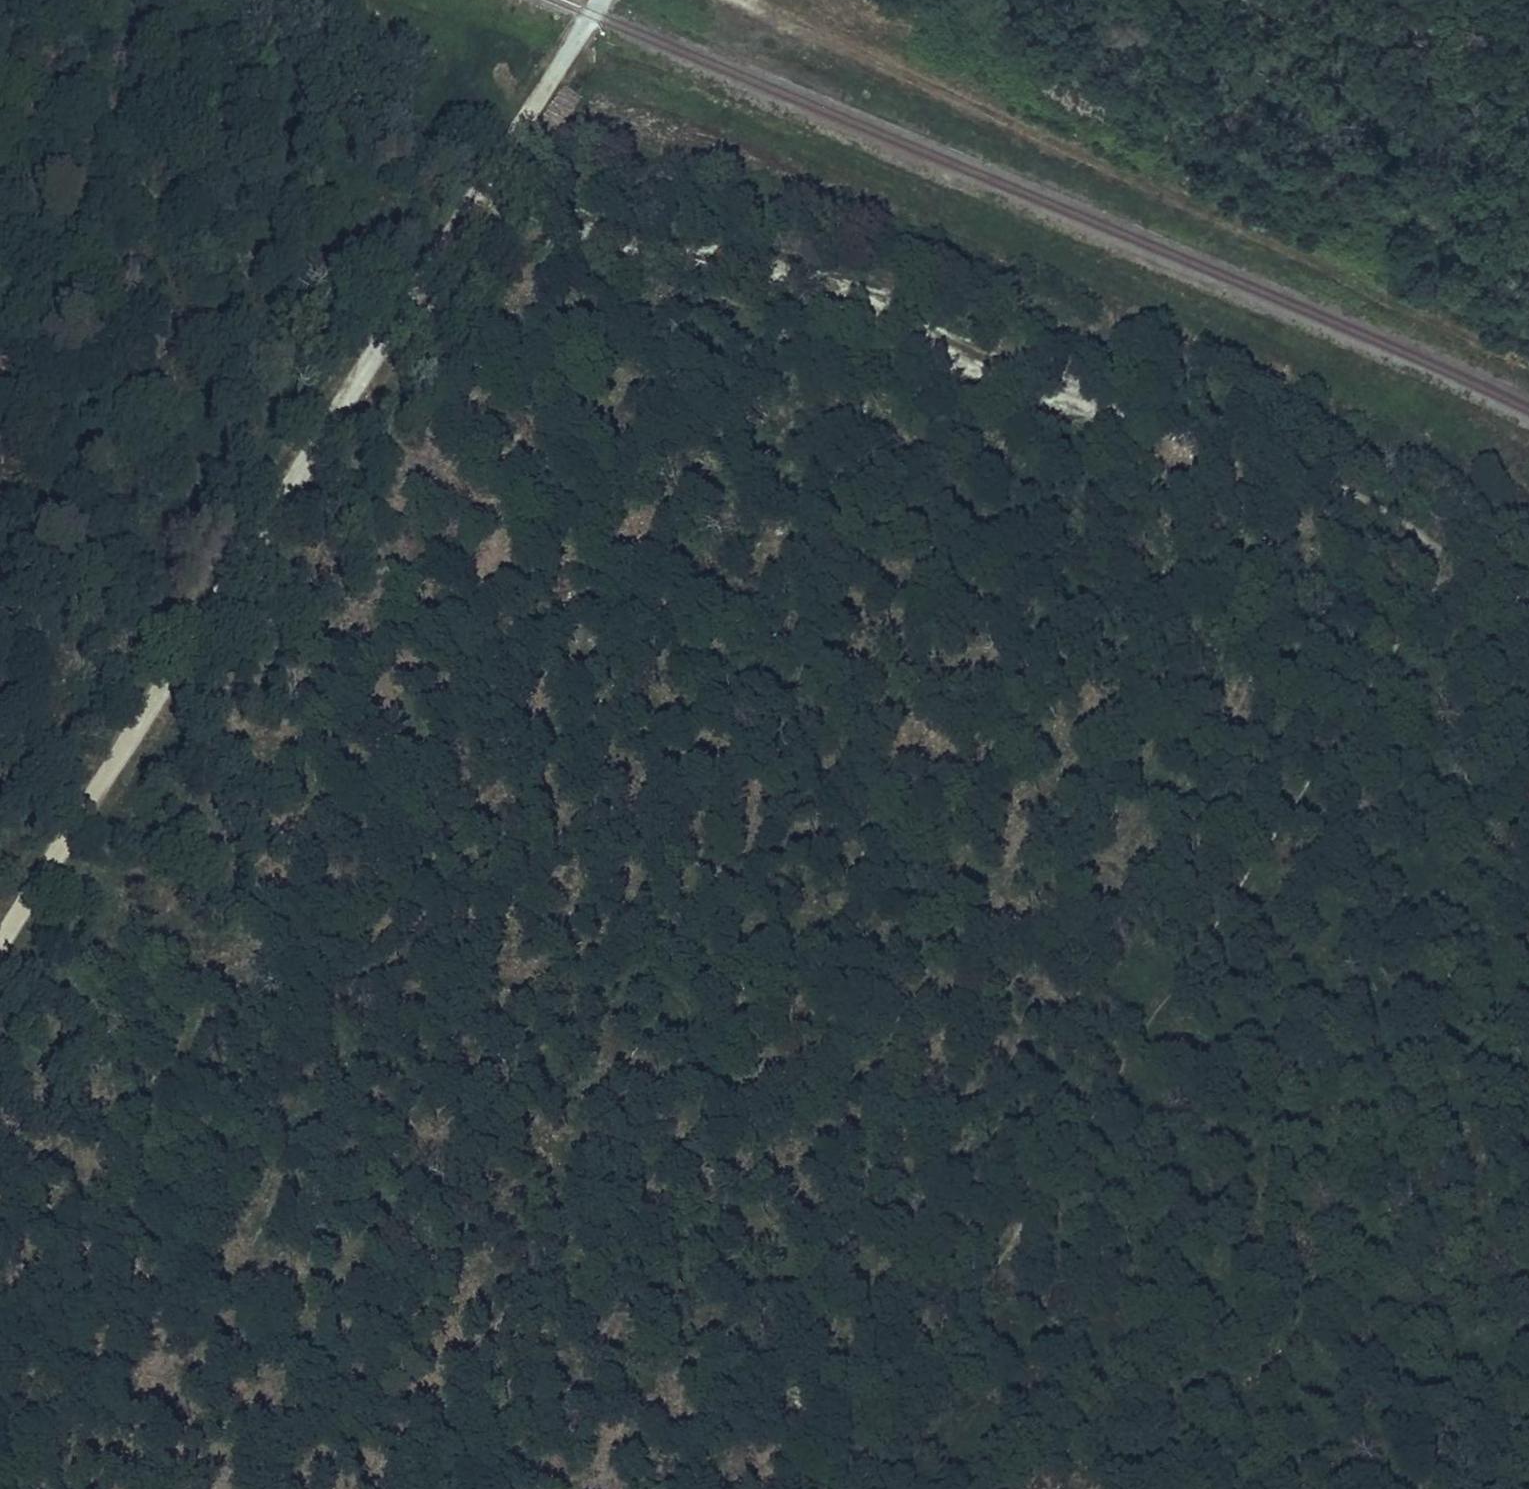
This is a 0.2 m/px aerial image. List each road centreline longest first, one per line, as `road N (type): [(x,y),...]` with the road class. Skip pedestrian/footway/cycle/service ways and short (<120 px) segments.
road 1 (track): [(0,946),(504,159)]
road 2 (track): [(603,0),(504,159)]

